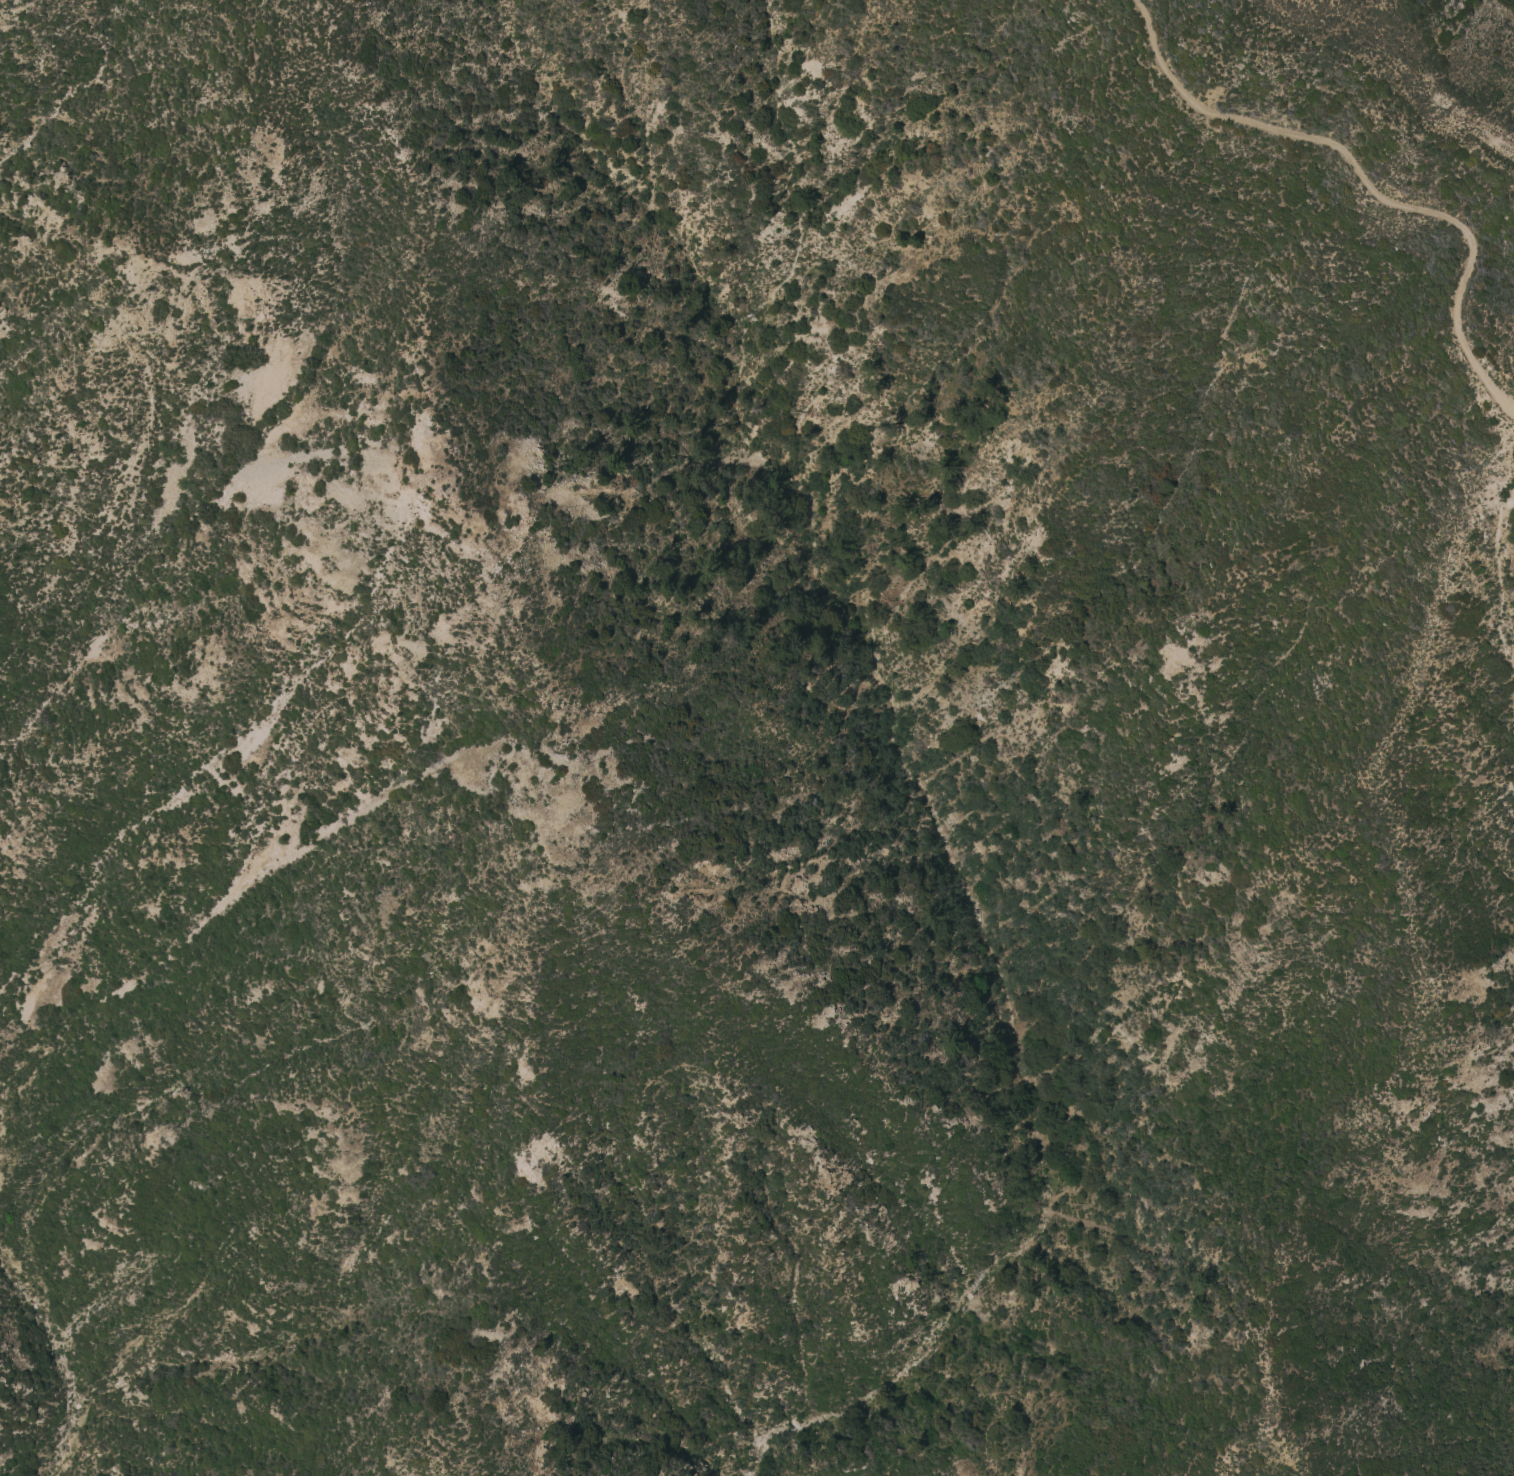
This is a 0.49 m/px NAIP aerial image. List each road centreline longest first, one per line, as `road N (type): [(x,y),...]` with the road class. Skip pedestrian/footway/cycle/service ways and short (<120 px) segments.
road 1 (track): [(1513,404),(1494,391),(1456,327),(1455,295),(1473,259),(1465,228),(1375,190),(1327,138),(1188,96),(1154,47),(1137,0)]

